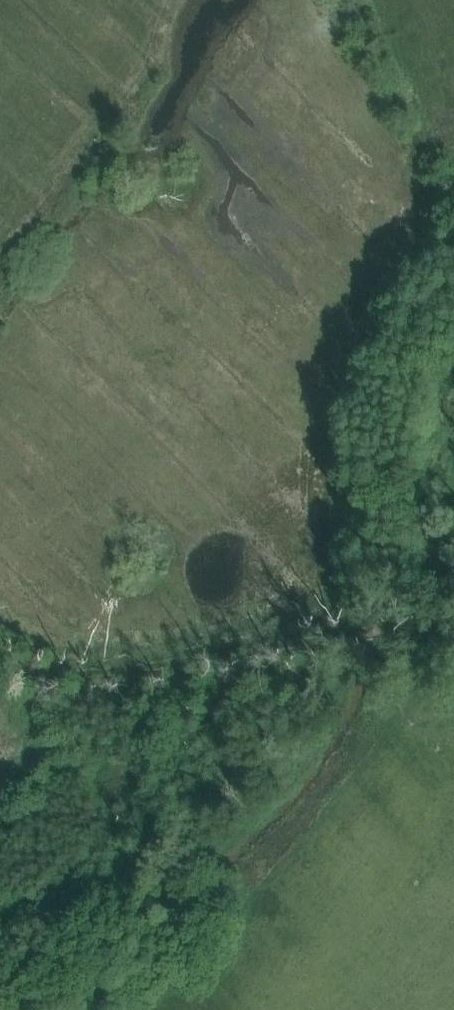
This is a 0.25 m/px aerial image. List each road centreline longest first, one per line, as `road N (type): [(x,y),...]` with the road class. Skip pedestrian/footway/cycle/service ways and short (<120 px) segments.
road 1 (track): [(0,665),(48,678),(424,625),(447,639),(453,655)]

